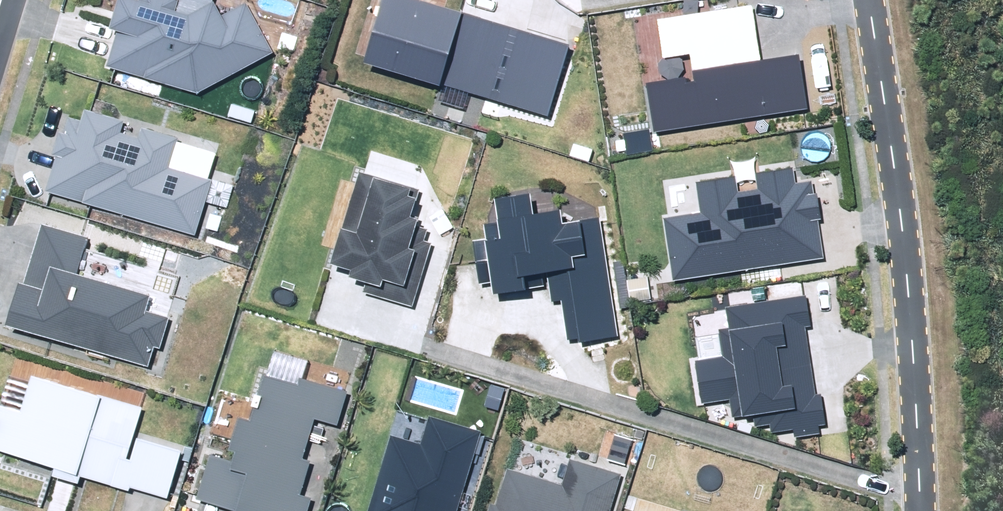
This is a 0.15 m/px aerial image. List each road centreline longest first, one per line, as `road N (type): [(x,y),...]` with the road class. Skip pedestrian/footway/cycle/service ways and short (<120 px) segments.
road 1 (residential): [(919,510),(907,265),(868,0)]

